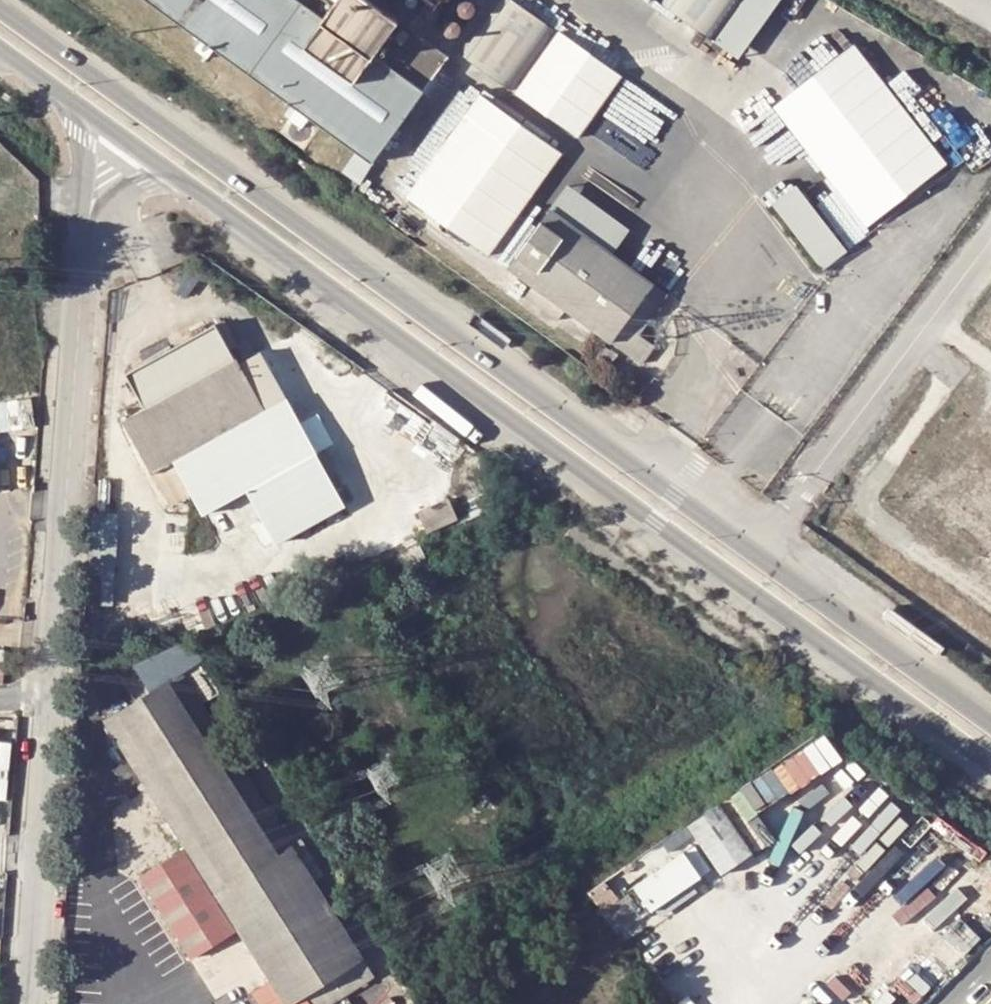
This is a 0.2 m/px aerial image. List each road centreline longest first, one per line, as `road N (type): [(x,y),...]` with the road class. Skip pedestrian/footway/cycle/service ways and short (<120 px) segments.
road 1 (secondary): [(990,724),(0,10)]
road 2 (secondary): [(183,180),(990,761)]
road 3 (unclassified): [(31,1003),(83,260)]
road 4 (unclassified): [(68,97),(82,140),(83,260)]
road 5 (secondary): [(68,97),(183,180)]
road 6 (unclassified): [(83,260),(118,199),(146,183),(183,180)]

